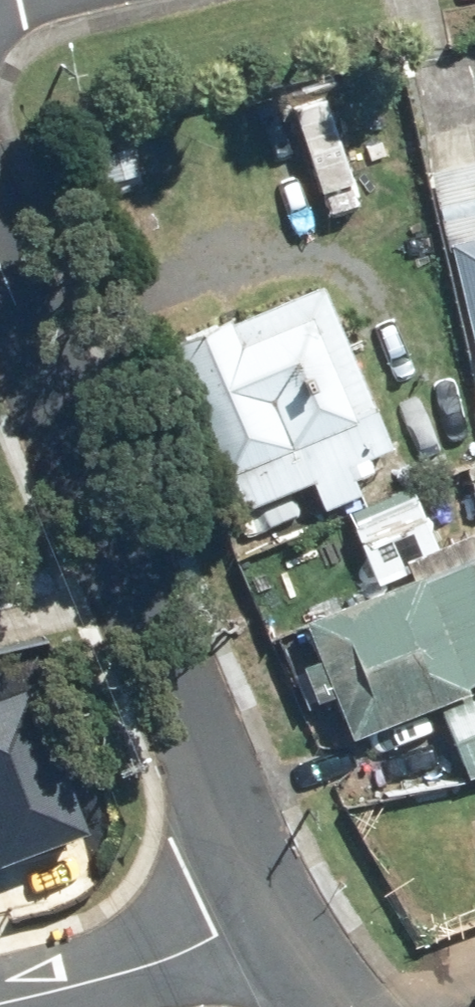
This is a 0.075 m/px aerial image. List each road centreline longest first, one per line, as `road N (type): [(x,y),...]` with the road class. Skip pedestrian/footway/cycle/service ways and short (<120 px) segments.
road 1 (residential): [(0,251),(273,922)]
road 2 (residential): [(273,922),(0,992)]

